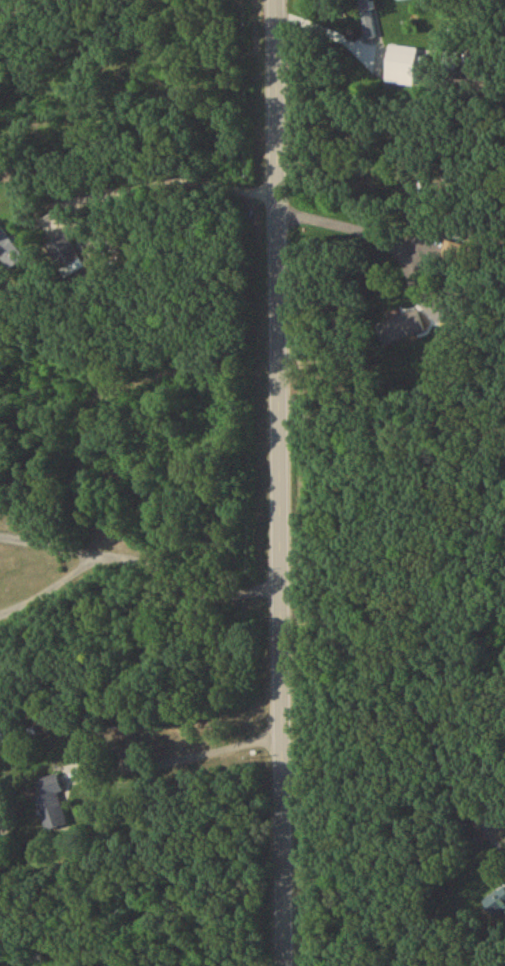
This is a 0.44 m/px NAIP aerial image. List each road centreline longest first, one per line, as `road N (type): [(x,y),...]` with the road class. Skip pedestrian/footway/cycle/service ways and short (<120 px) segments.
road 1 (residential): [(290,965),(275,0)]

